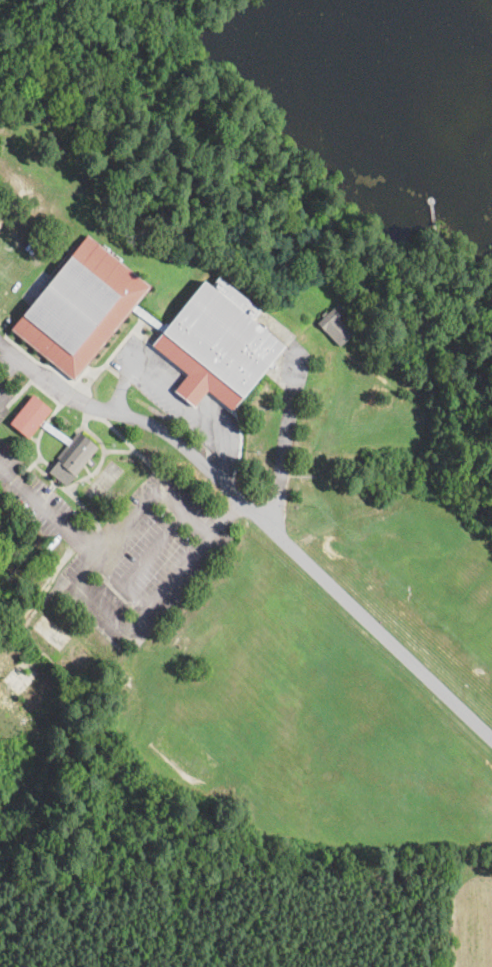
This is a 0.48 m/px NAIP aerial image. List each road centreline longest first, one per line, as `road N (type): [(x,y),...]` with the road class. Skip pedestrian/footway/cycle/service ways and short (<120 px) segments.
road 1 (residential): [(0,344),(67,395),(180,442),(491,736)]

